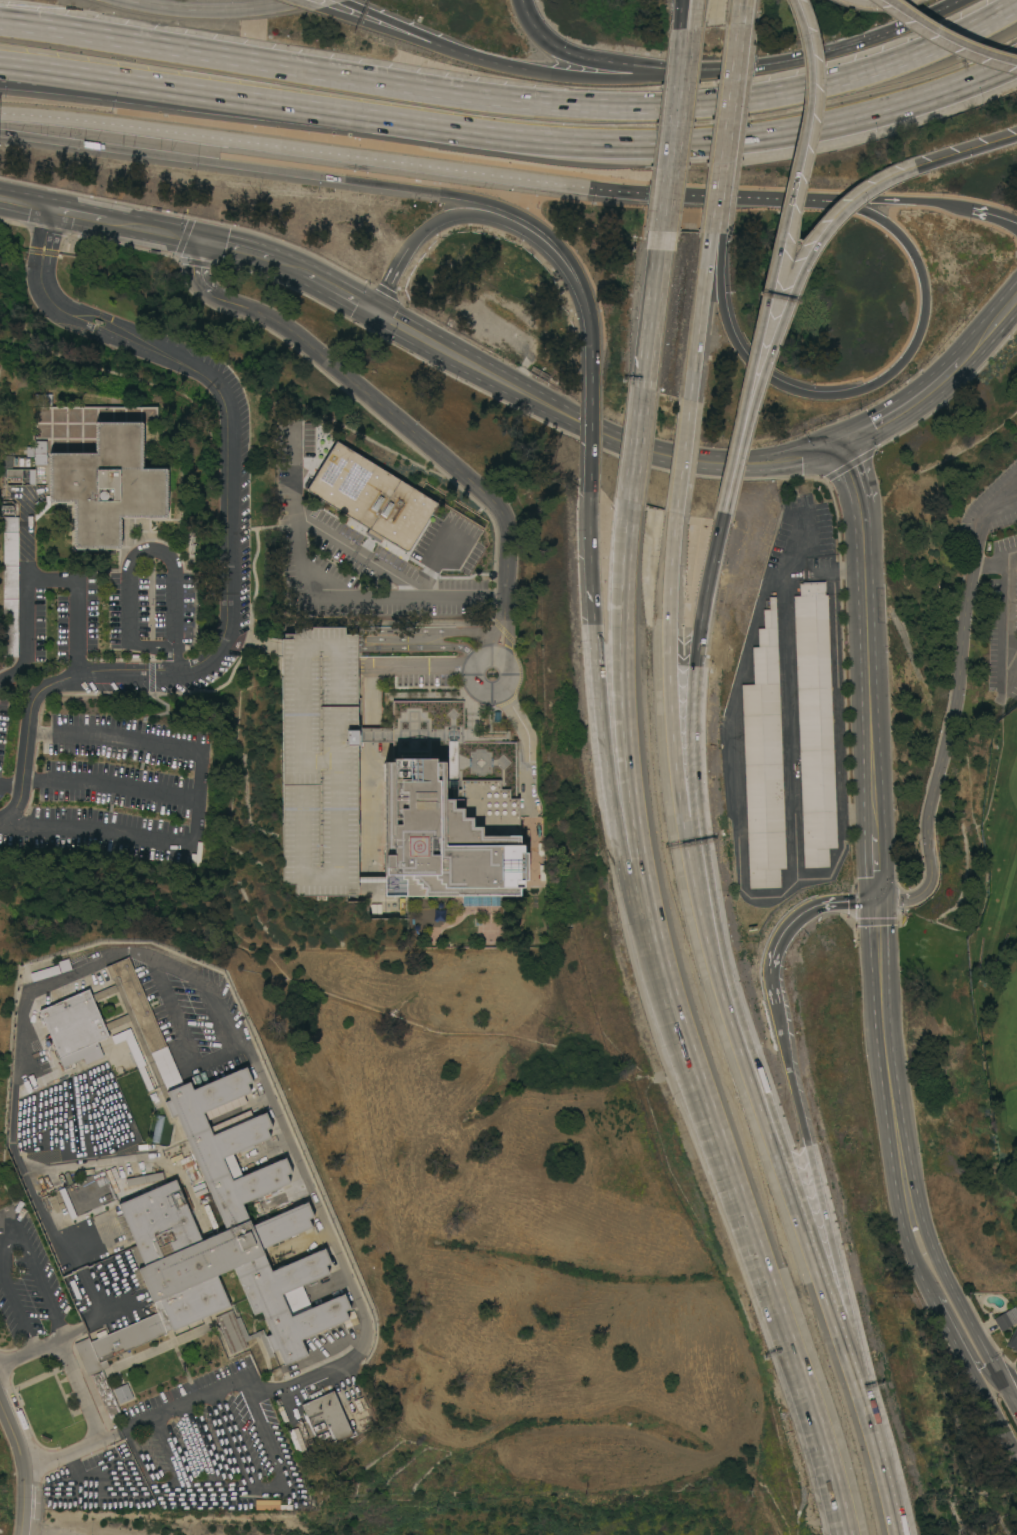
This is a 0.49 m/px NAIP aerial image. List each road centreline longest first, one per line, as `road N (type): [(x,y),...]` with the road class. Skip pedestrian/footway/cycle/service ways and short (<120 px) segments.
road 1 (motorway): [(1016,6),(937,46),(820,84),(754,99),(610,110),(354,83),(0,22)]
road 2 (residential): [(294,432),(306,599),(504,599),(508,525),(496,502),(286,328),(209,291),(196,272),(198,237)]
road 3 (residential): [(0,822),(22,794),(33,703),(42,691),(82,673),(200,664),(227,634),(230,607),(228,410),(216,384),(61,310),(44,291),(42,251)]
road 4 (motorway): [(0,114),(555,185),(799,199)]
road 5 (motorway): [(162,87),(505,136),(624,144),(764,138),(922,101)]
road 6 (motorway): [(0,133),(437,191),(514,211),(556,240),(573,264),(592,313),(591,354)]
road 7 (motorway): [(785,1186),(711,964),(678,806),(667,625),(674,515)]
road 8 (motorway): [(660,968),(813,1420),(843,1534)]
road 9 (motorway): [(799,199),(866,211),(900,237),(921,275),(922,318),(909,351),(864,388),(795,390),(744,357),(721,306),(720,234)]
road 10 (motorway): [(723,505),(806,104),(804,43),(790,0)]
road 11 (secondary): [(374,310),(650,452),(753,464),(837,442)]
road 12 (motorway): [(628,502),(625,705),(660,968)]
road 13 (motorway): [(867,1419),(775,1007)]
road 14 (motorway): [(723,505),(800,271),(838,215),(916,169)]
road 15 (motorway): [(785,1186),(782,1142),(724,965),(699,817)]
road 16 (motorway): [(589,487),(602,736),(620,859)]
road 17 (secondary): [(872,814),(861,504)]
road 18 (motorway): [(699,817),(694,661),(721,514)]
road 19 (motorway): [(405,250),(420,228),(471,213),(532,236),(573,286),(591,354)]
road 20 (motorway): [(963,0),(847,48),(713,75)]
road 21 (motorway): [(867,1419),(785,1186)]
road 22 (secondary): [(1016,1413),(907,1199)]
road 23 (motorway): [(713,75),(561,51),(532,25),(521,0)]
road 24 (motorway): [(520,70),(322,9)]
road 25 (secondary): [(891,1106),(875,901)]
road 26 (motorway): [(713,75),(594,80),(520,70)]
road 27 (motorway): [(520,70),(345,2)]
road 28 (motorway): [(799,199),(965,207)]
road 29 (motorway): [(689,398),(710,235)]
road 30 (motorway): [(0,66),(162,87)]
road 31 (secondary): [(837,442),(917,399),(970,351)]
road 32 (motorway): [(0,82),(162,87)]
road 33 (motorway): [(662,230),(641,386)]
road 34 (motorway): [(710,235),(733,81)]
road 35 (motorway): [(720,234),(733,81)]
road 36 (motorway): [(694,25),(668,175)]
road 37 (motorway): [(679,27),(668,175)]
road 38 (residential): [(24,1534),(25,1458),(0,1395)]
road 39 (motorway): [(888,0),(939,33),(1016,61)]
road 40 (motorway): [(774,968),(789,932),(816,909),(875,901)]
road 41 (motorway): [(250,8),(126,0)]
road 42 (motorway): [(898,1534),(867,1419)]

